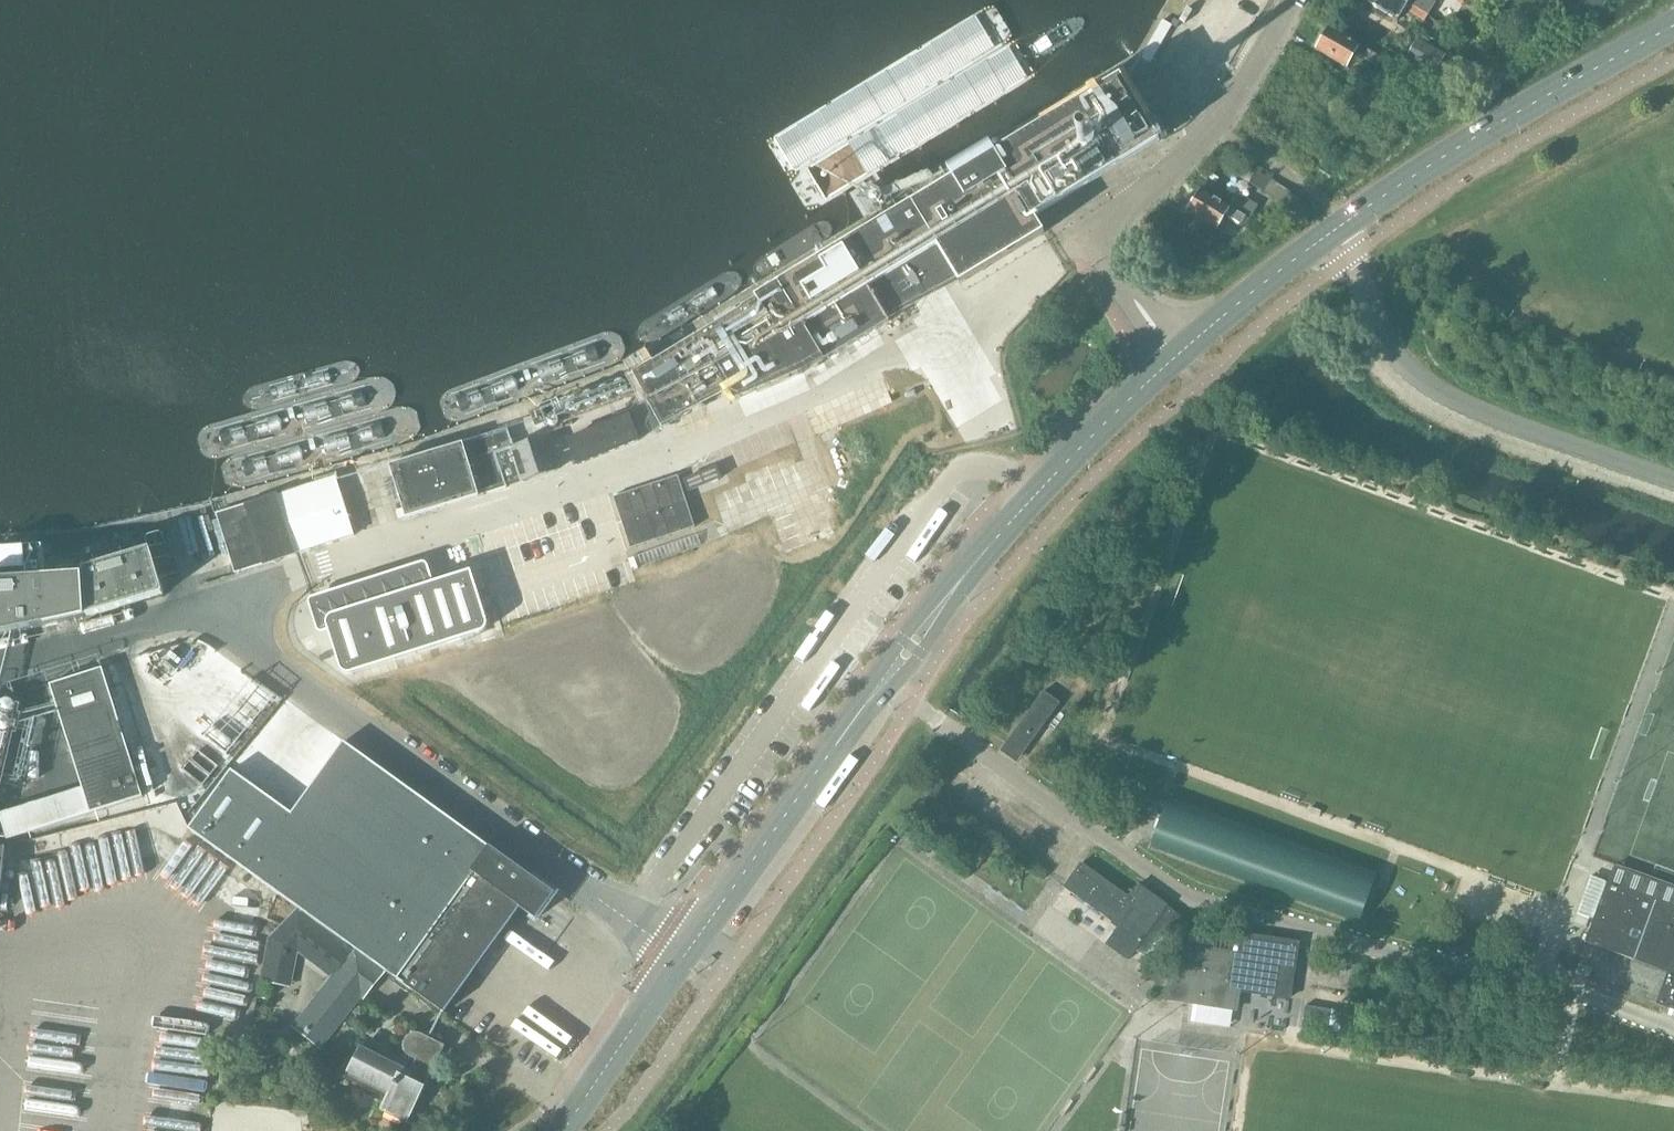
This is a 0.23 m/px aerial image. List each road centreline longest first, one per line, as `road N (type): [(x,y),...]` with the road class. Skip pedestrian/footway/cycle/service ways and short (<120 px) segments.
road 1 (unclassified): [(232,606),(729,431),(909,352),(1088,235)]
road 2 (secondary): [(687,965),(984,578),(1145,392),(1175,368)]
road 3 (residential): [(687,965),(265,656),(232,606)]
road 4 (unclassified): [(1326,242),(1389,338),(1433,386),(1494,418),(1673,481)]
road 5 (secondary): [(1326,242),(1448,159),(1673,29)]
road 6 (unclassified): [(1088,235),(1179,176),(1295,0)]
road 7 (unclassified): [(0,660),(232,606)]
road 8 (secondary): [(573,1130),(687,965)]
road 9 (secondary): [(1175,368),(1326,242)]
road 10 (residential): [(1175,368),(1088,235)]

